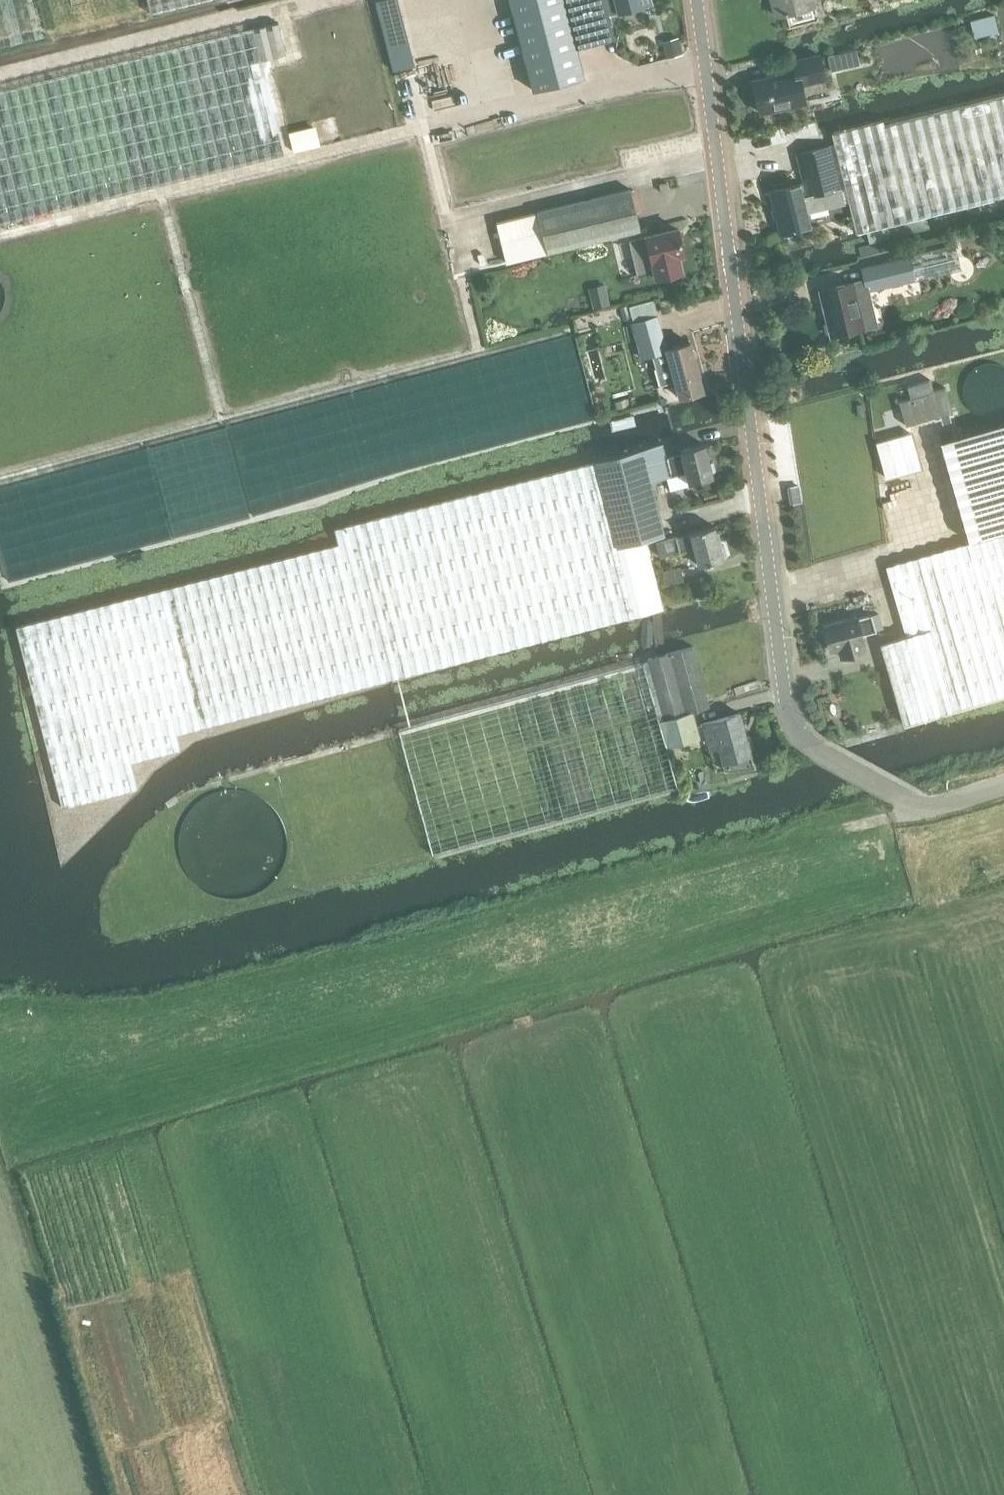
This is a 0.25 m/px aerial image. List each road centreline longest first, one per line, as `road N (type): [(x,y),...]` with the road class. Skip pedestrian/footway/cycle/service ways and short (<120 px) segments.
road 1 (residential): [(899,794),(811,746),(785,702),(697,0)]

